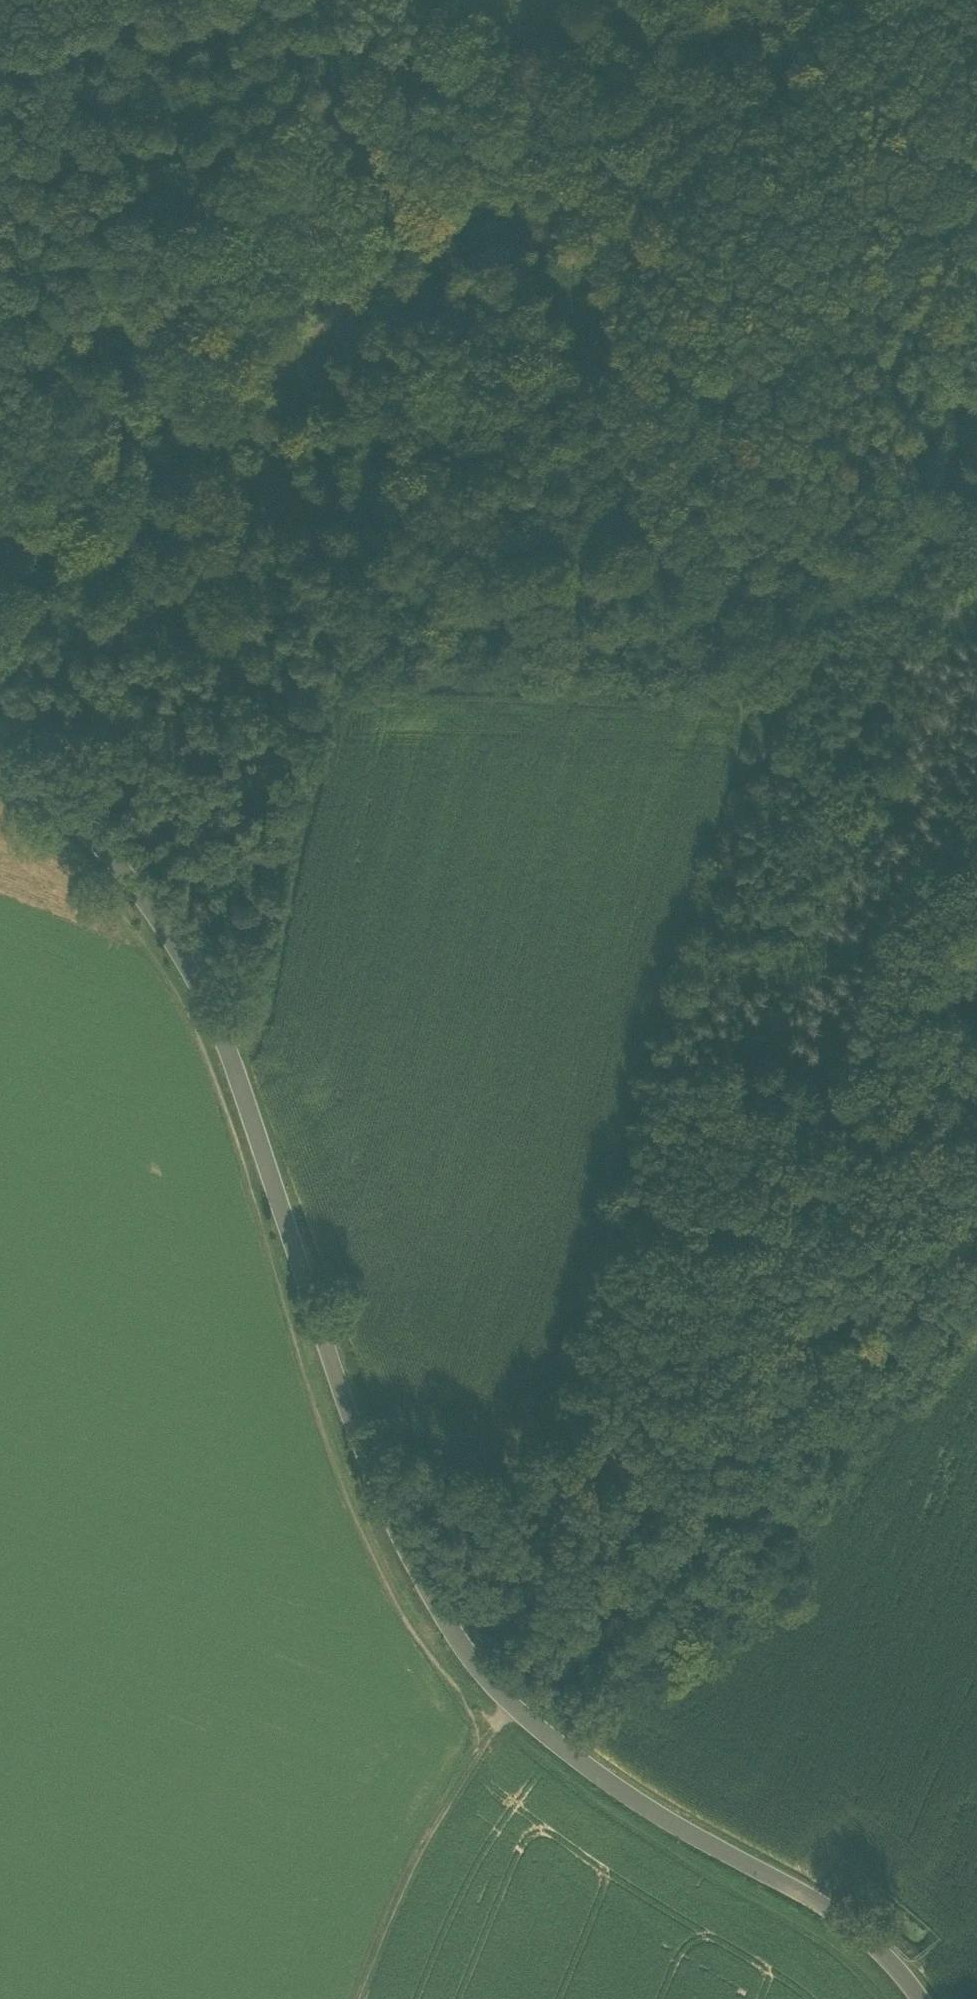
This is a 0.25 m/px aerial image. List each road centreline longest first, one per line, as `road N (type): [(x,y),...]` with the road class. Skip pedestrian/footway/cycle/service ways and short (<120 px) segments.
road 1 (tertiary): [(920,1998),(878,1951),(827,1911),(604,1780),(517,1712),(460,1647),(388,1514),(221,1027),(143,903),(79,823),(0,765)]
road 2 (track): [(878,1137),(910,1222),(652,1573),(499,1732),(426,1836),(362,1998)]
road 3 (track): [(646,0),(0,640)]

